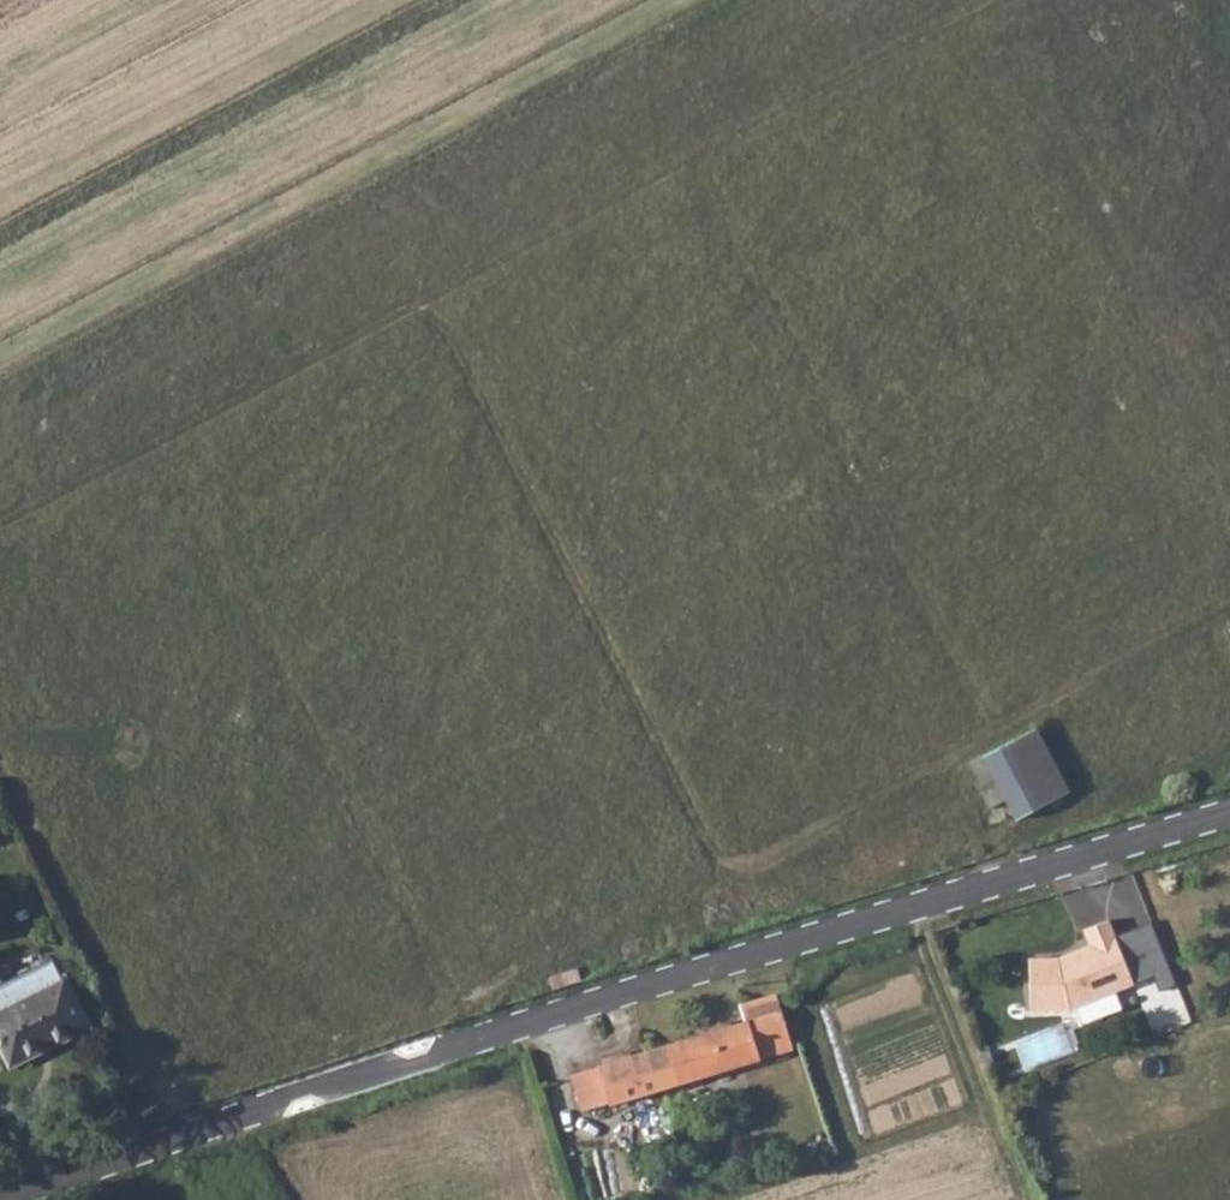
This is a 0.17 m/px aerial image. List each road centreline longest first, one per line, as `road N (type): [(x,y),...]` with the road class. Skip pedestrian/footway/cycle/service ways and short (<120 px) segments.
road 1 (residential): [(0,1198),(1229,814)]
road 2 (track): [(925,905),(926,951),(1023,1199)]

